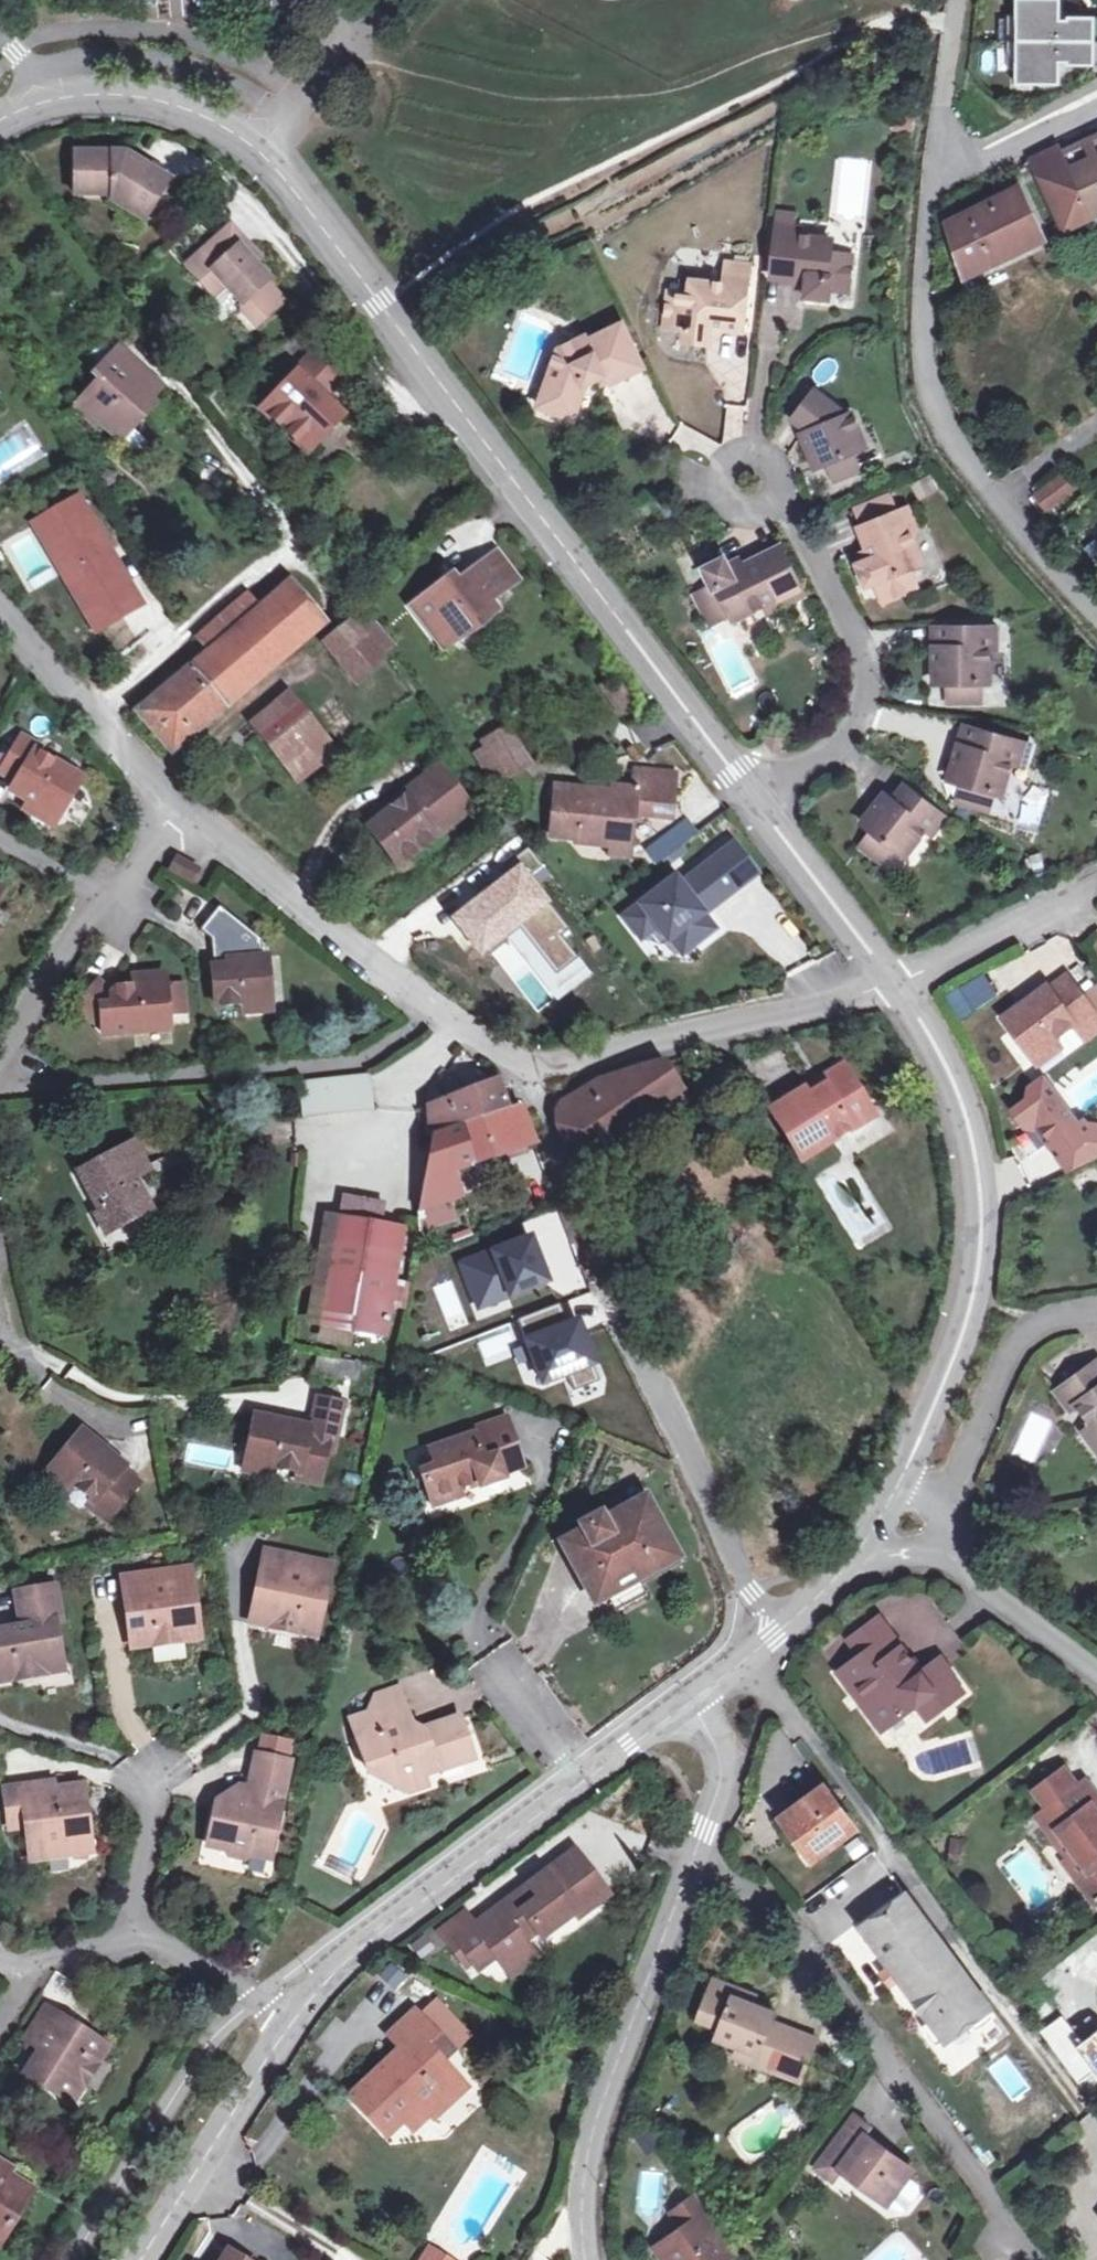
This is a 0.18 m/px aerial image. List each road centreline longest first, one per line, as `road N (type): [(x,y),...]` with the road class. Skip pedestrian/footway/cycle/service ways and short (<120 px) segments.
road 1 (residential): [(28,105),(142,98),(209,119),(260,150),(762,807)]
road 2 (residential): [(586,2259),(583,2193),(592,2143),(715,1806),(717,1746),(698,1697)]
road 3 (residential): [(788,1623),(750,1591),(580,1229),(540,1120)]
road 4 (residential): [(893,979),(925,1021),(964,1109),(979,1169),(982,1249),(972,1310),(902,1478)]
road 5 (residential): [(934,181),(924,301),(936,410),(997,506),(1096,614)]
road 6 (residential): [(173,790),(532,1075)]
road 7 (residential): [(748,481),(768,494),(868,655),(866,695),(848,736),(762,807)]
road 8 (residential): [(583,1780),(317,1982),(288,2020)]
road 9 (residential): [(893,979),(532,1075)]
road 10 (residential): [(0,1059),(173,790)]
road 11 (residential): [(288,2020),(141,2259)]
road 12 (residential): [(0,598),(173,790)]
road 13 (residential): [(1096,1315),(1035,1327),(1019,1341),(948,1499)]
road 14 (residential): [(893,979),(1096,882)]
road 15 (residential): [(762,807),(893,979)]
road 16 (residential): [(935,1556),(1096,1666)]
road 17 (residential): [(958,0),(934,181)]
road 18 (residential): [(934,181),(1096,110)]
road 19 (residential): [(288,2020),(136,1940)]
road 20 (residential): [(136,1940),(159,1779)]
road 21 (residential): [(583,1780),(488,1659)]
road 22 (residential): [(698,1697),(583,1780)]

